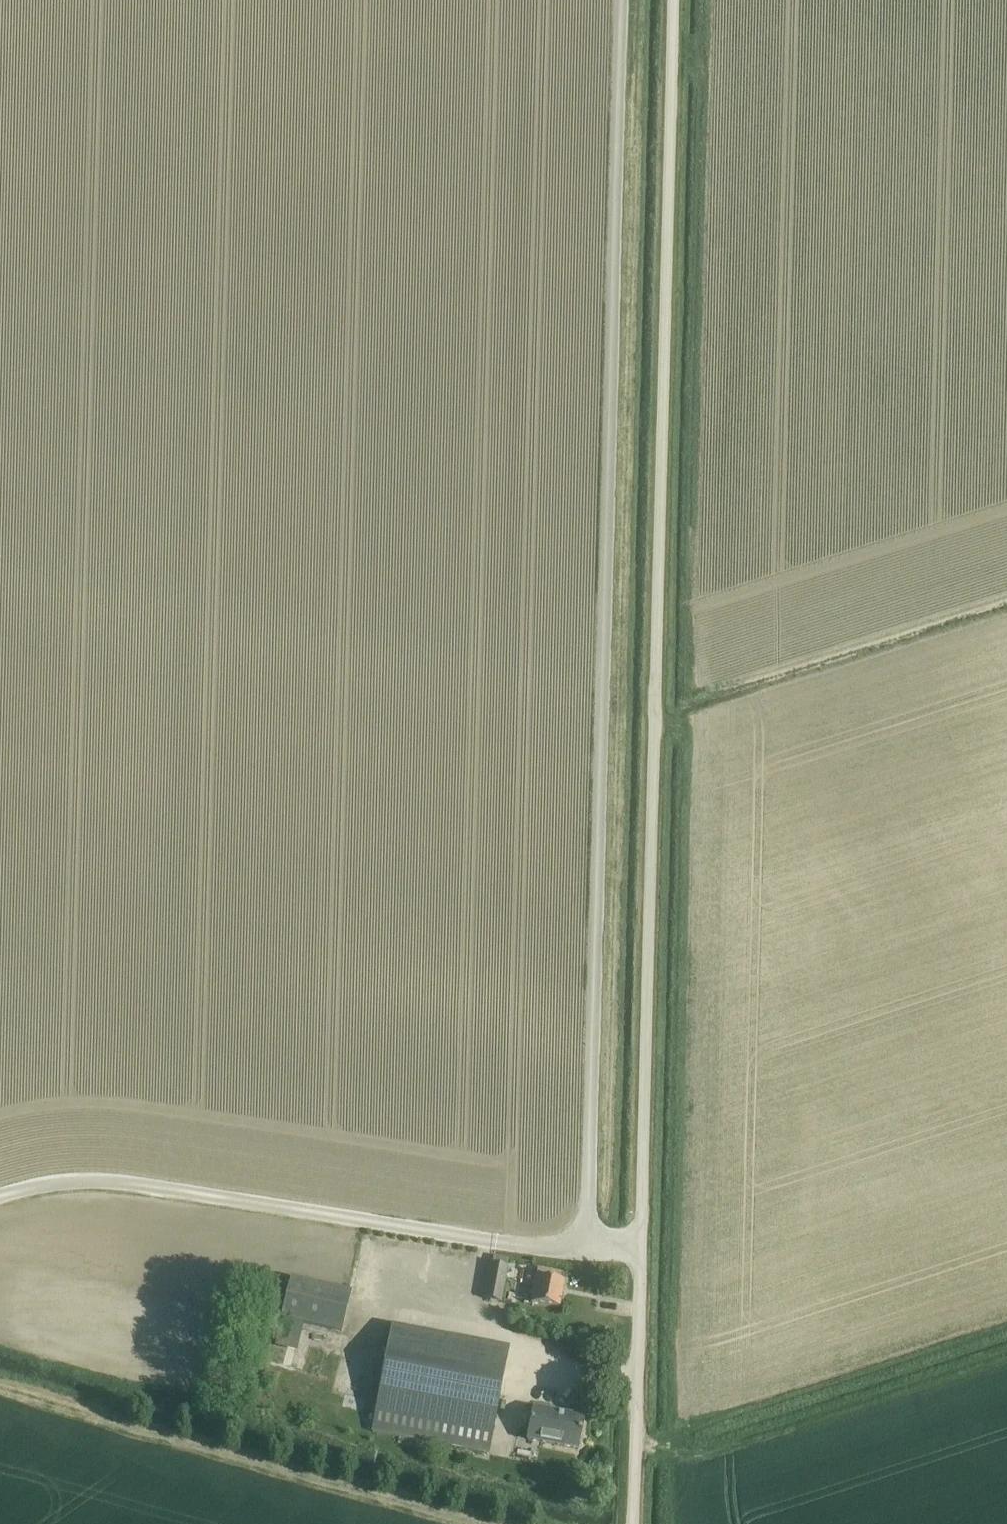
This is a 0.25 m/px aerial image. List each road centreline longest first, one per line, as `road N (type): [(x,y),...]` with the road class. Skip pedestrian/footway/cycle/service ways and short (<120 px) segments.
road 1 (unclassified): [(634,1523),(673,0)]

